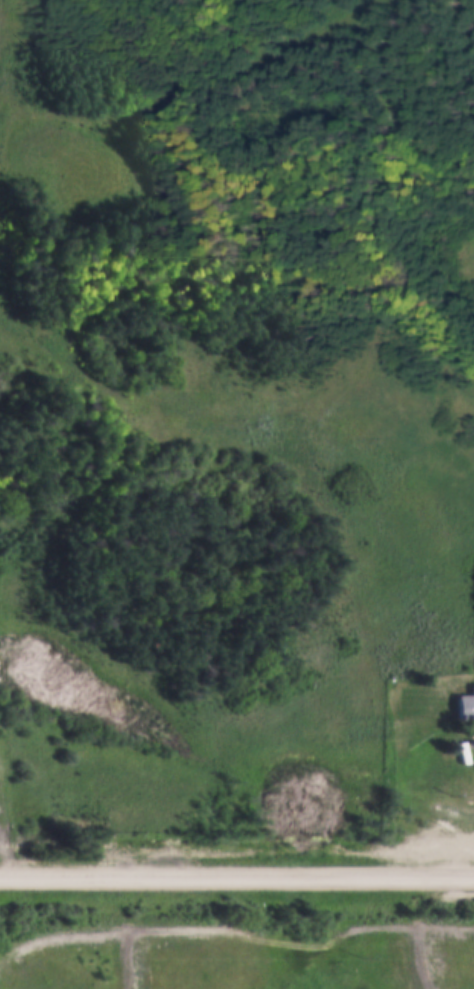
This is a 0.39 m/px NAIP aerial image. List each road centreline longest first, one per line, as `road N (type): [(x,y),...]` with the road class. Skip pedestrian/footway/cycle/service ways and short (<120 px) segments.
road 1 (tertiary): [(473,877),(0,877)]

